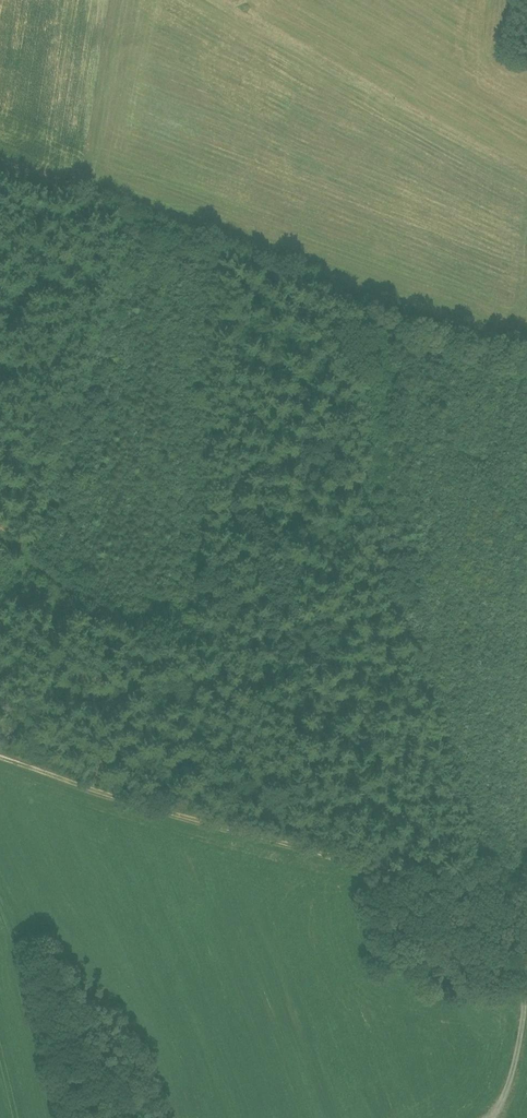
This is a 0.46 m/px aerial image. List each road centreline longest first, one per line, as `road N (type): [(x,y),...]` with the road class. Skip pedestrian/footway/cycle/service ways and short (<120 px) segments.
road 1 (track): [(526,361),(0,173)]
road 2 (track): [(526,895),(489,893),(327,853),(0,759)]
road 3 (track): [(526,955),(513,1070),(487,1117)]

